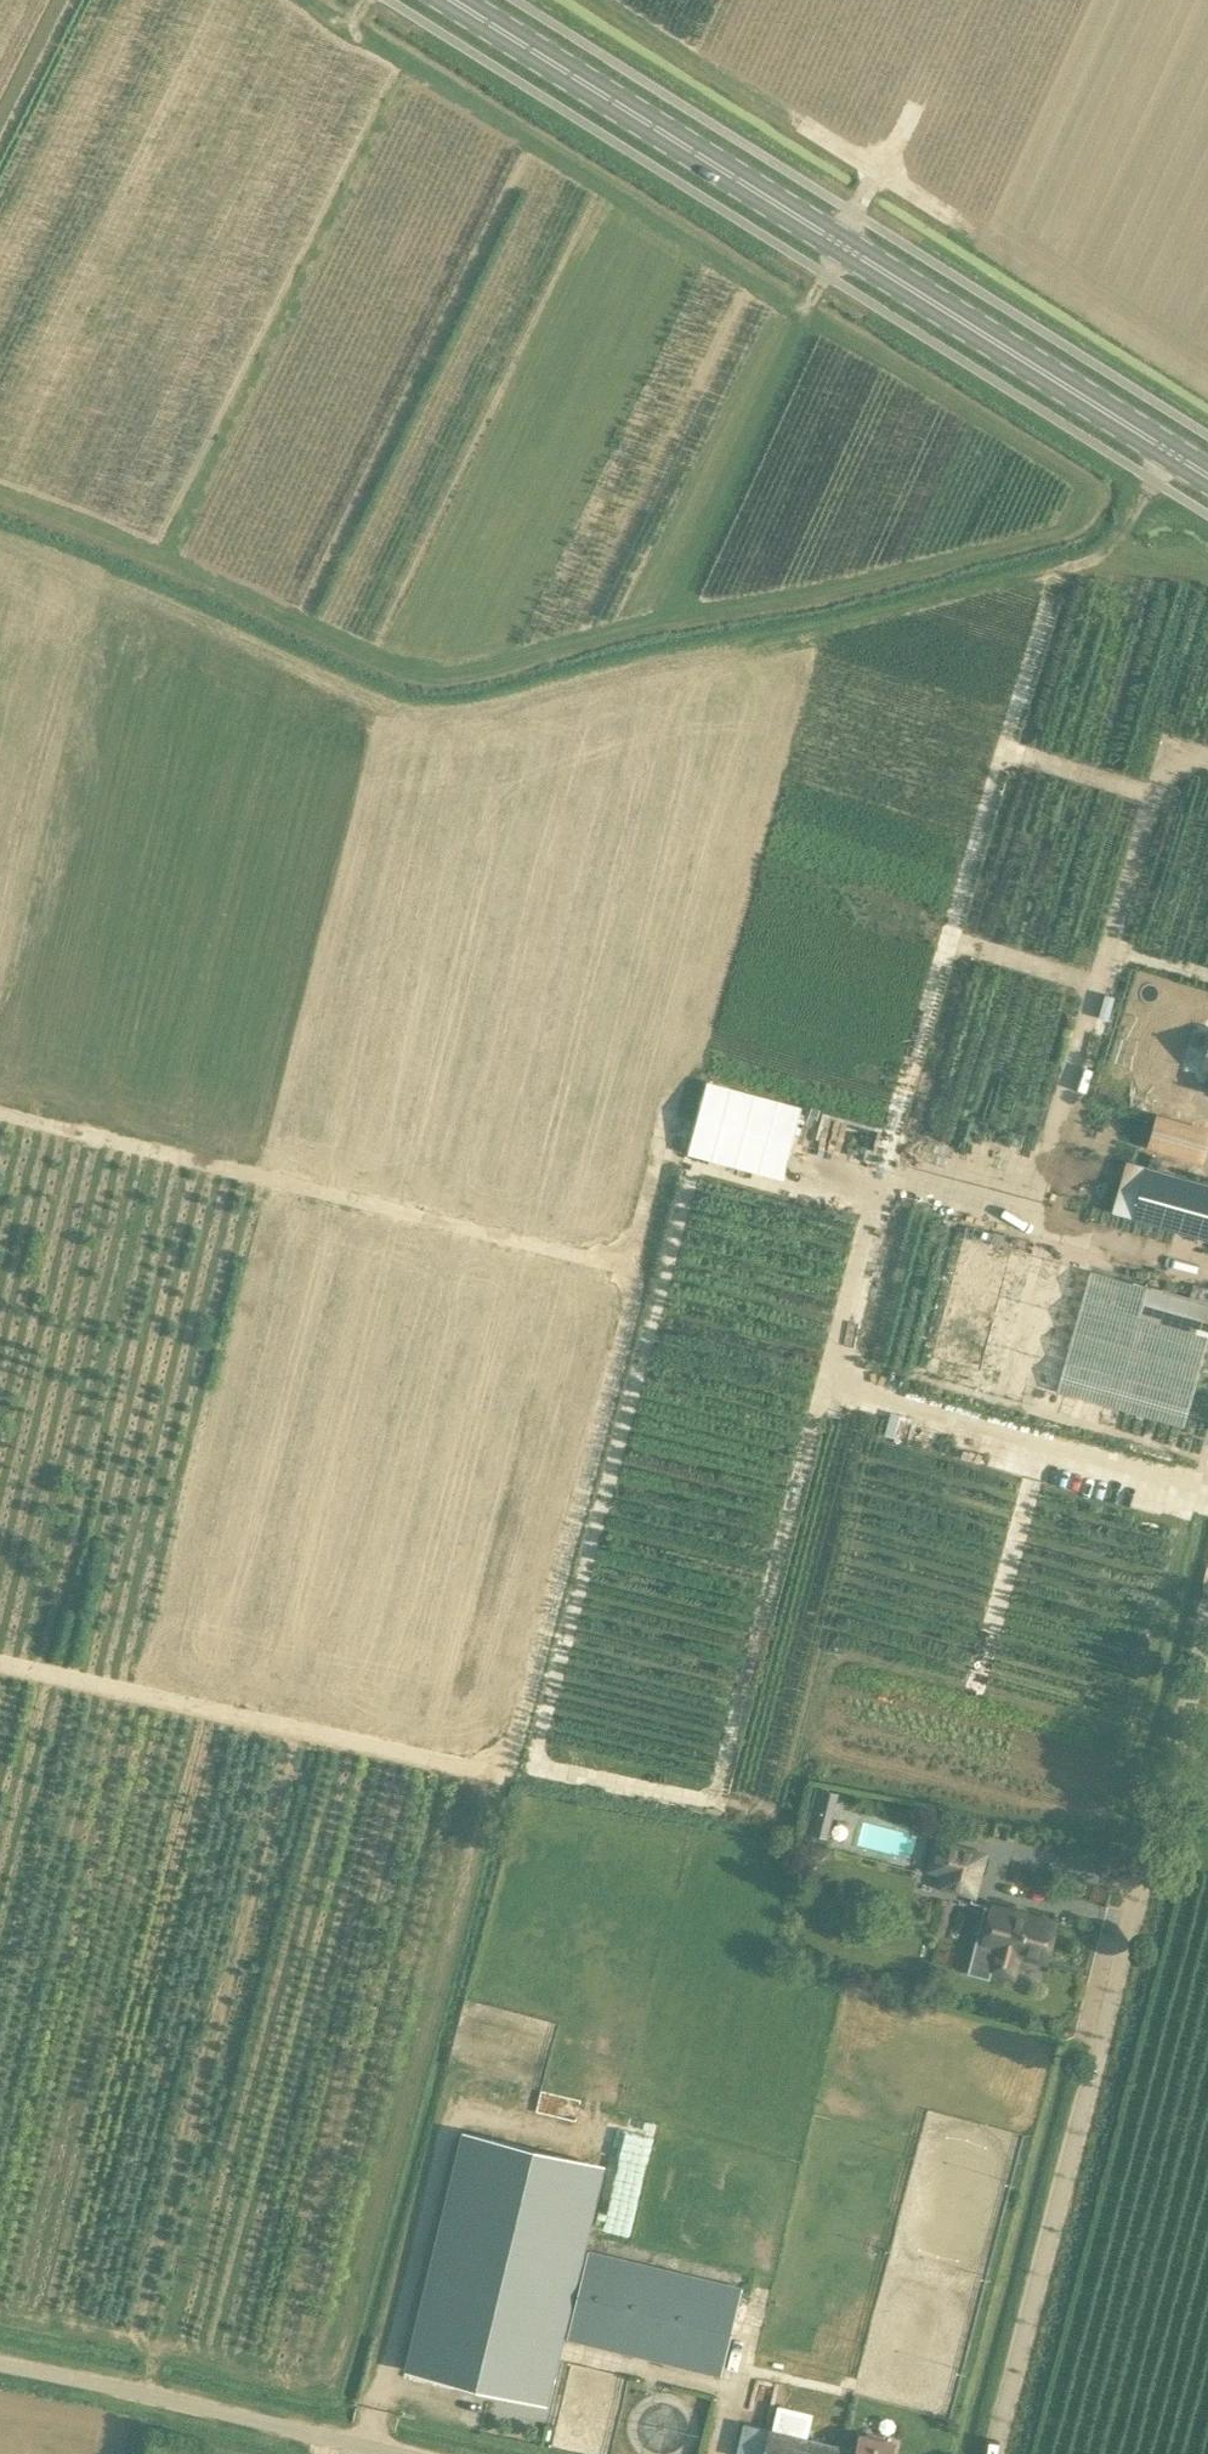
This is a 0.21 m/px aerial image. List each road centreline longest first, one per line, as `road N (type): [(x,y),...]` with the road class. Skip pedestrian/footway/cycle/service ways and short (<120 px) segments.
road 1 (primary): [(1207,479),(446,0)]
road 2 (unclassified): [(996,2453),(1207,1627)]
road 3 (unclassified): [(381,2453),(0,2370)]

